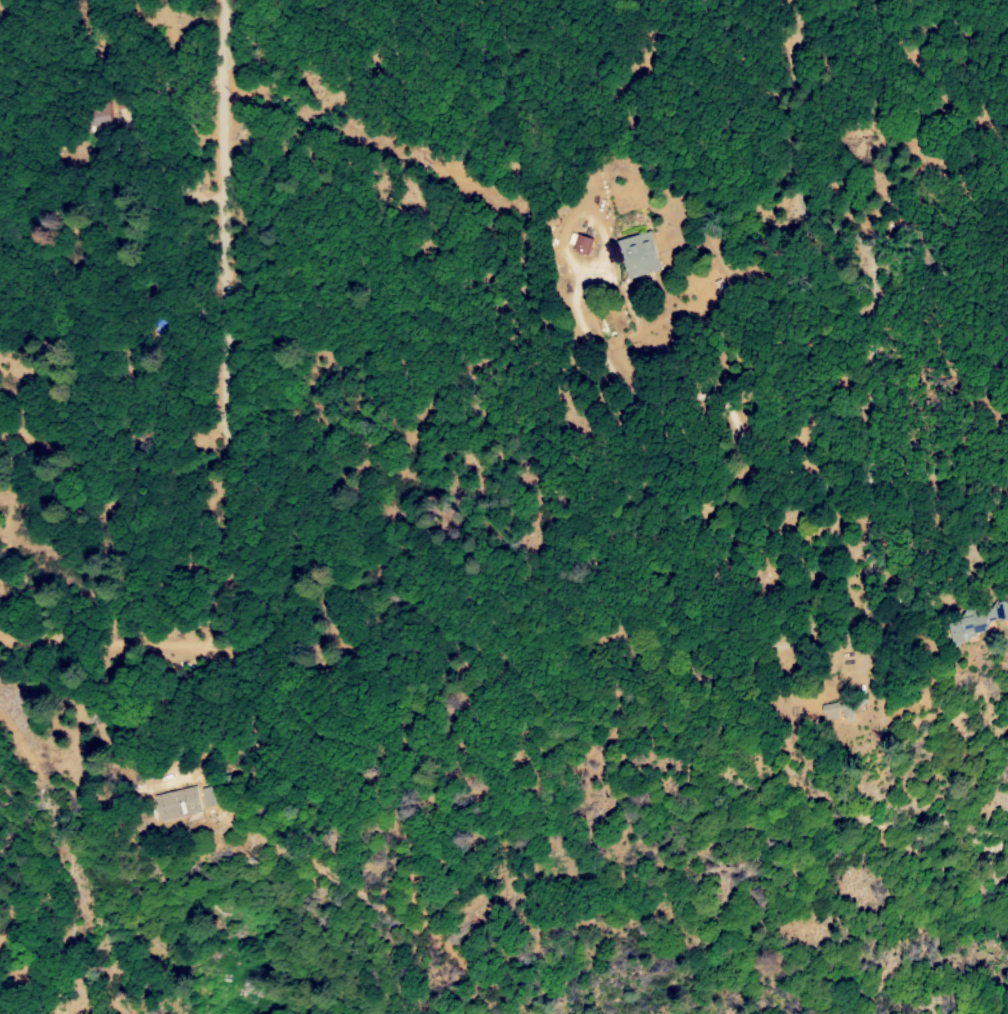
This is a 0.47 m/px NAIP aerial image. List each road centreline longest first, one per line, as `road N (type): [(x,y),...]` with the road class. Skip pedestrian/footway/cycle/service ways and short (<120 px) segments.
road 1 (residential): [(221,0),(215,760)]
road 2 (residential): [(830,191),(809,44),(812,0)]

